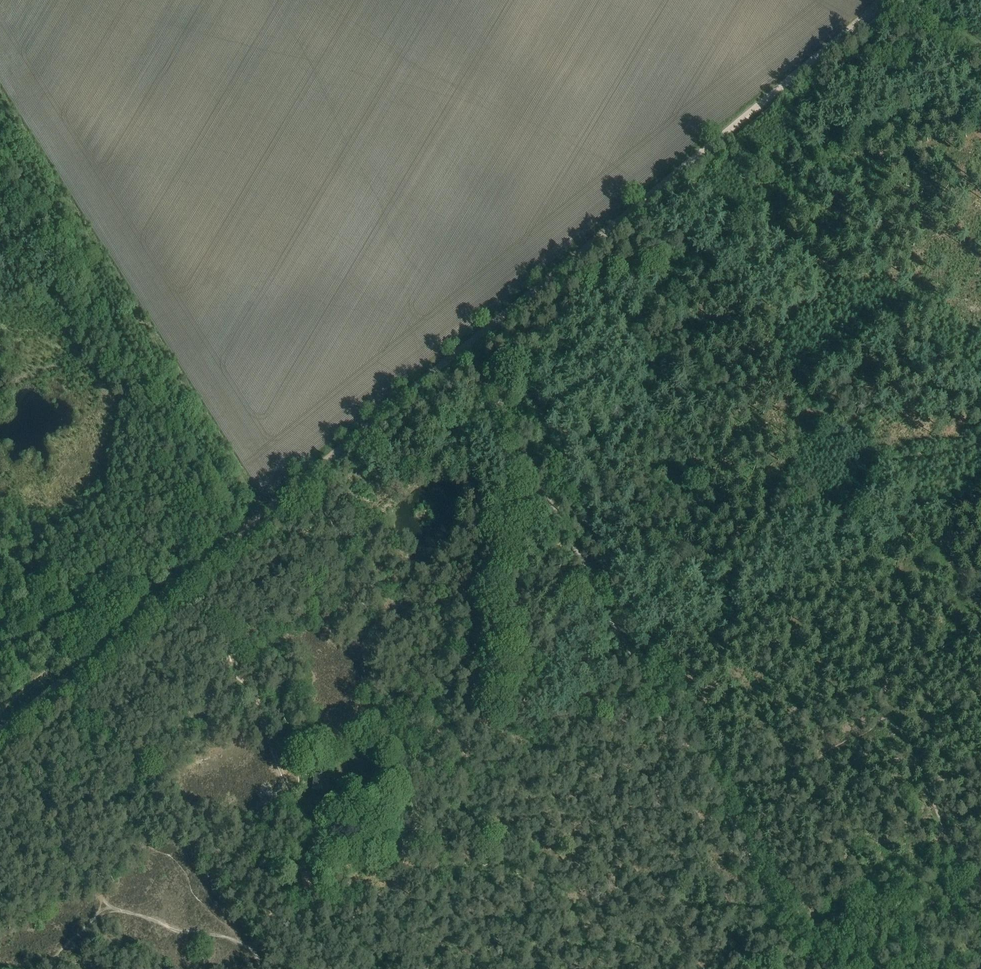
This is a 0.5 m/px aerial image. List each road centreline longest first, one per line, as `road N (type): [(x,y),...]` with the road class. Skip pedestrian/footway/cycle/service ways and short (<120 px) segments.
road 1 (track): [(160,593),(216,632),(229,650),(317,836),(311,858),(347,897),(369,902),(387,890),(412,830),(472,779),(562,610),(588,580)]
road 2 (track): [(810,968),(702,749),(648,707),(497,387),(460,347)]
road 3 (track): [(0,723),(460,347)]
road 4 (track): [(460,347),(886,0)]
road 5 (track): [(257,514),(0,104)]
road 6 (track): [(222,551),(176,485),(148,415),(82,296),(0,185)]

